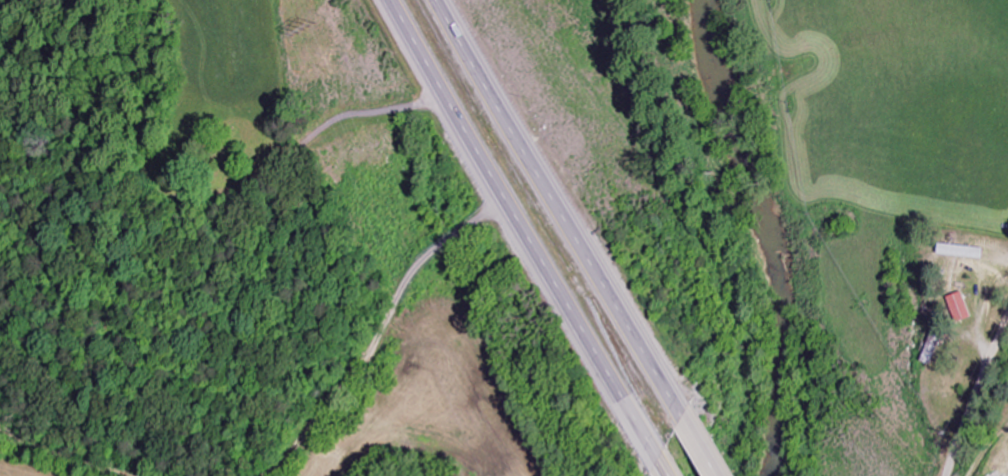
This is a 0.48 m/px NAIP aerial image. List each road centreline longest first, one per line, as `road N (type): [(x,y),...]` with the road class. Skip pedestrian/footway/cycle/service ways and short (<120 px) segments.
road 1 (trunk): [(389,0),(664,461)]
road 2 (trunk): [(688,419),(443,0)]

